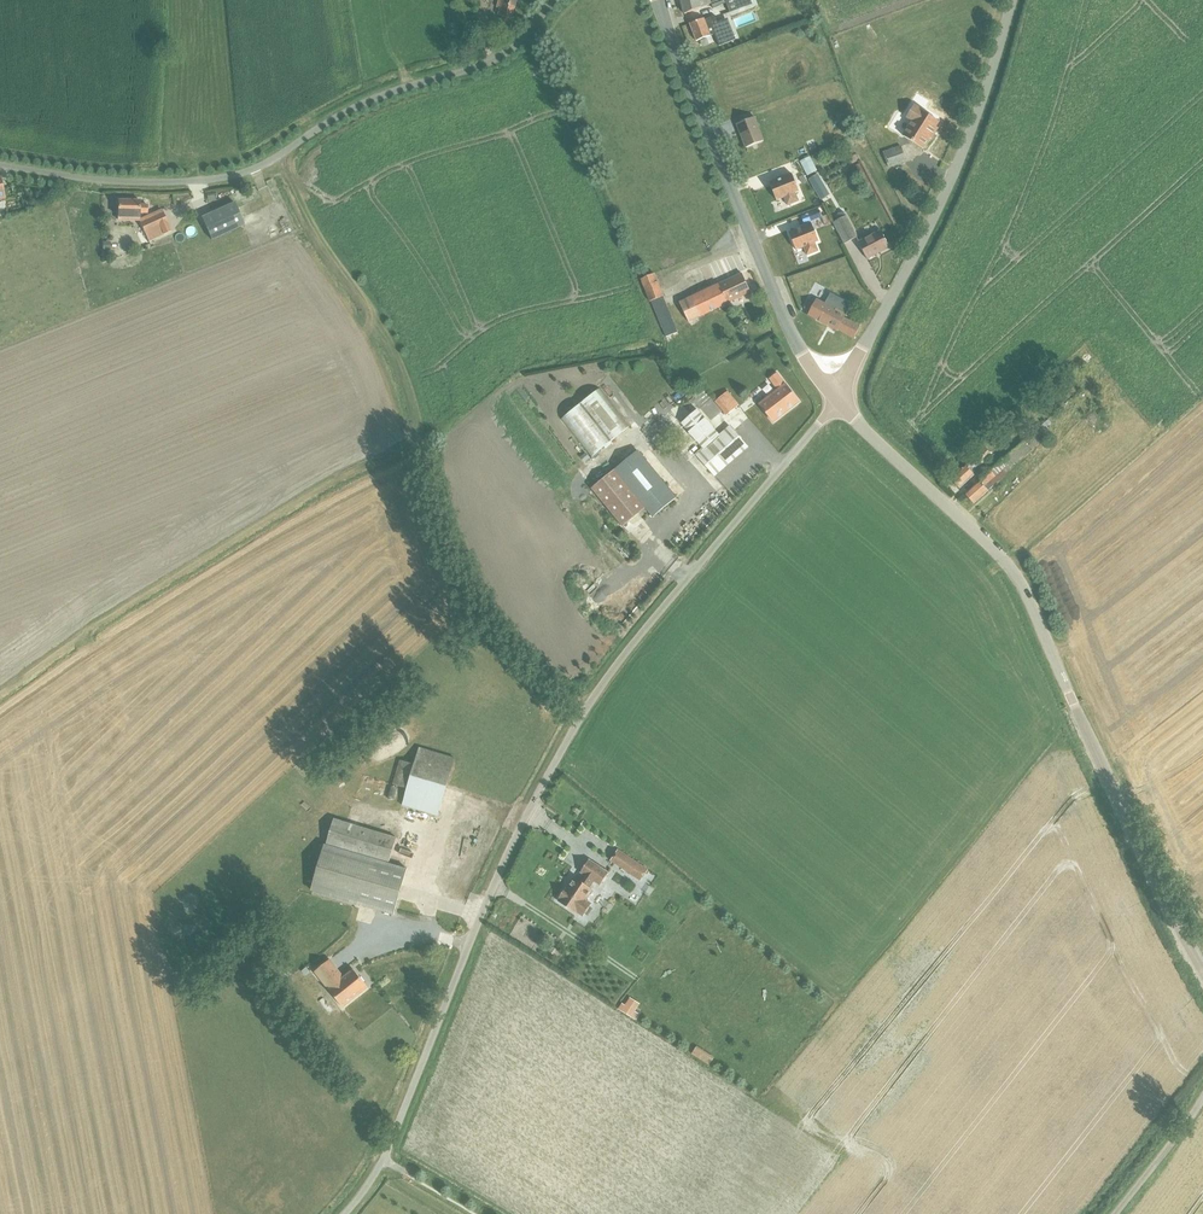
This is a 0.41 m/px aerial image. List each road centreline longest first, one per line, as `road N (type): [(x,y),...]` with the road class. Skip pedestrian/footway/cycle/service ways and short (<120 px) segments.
road 1 (unclassified): [(344,1213),(385,1160),(497,878),(581,716),(839,398)]
road 2 (tertiary): [(1202,970),(1152,878),(1031,600),(1009,567),(839,398)]
road 3 (unclassified): [(0,165),(106,180),(229,176),(276,159),(373,99),(497,58),(557,0)]
road 4 (tertiary): [(839,398),(788,324),(661,0)]
road 5 (tertiary): [(839,398),(956,168),(1013,0)]
road 6 (track): [(1112,1213),(1202,1096)]

